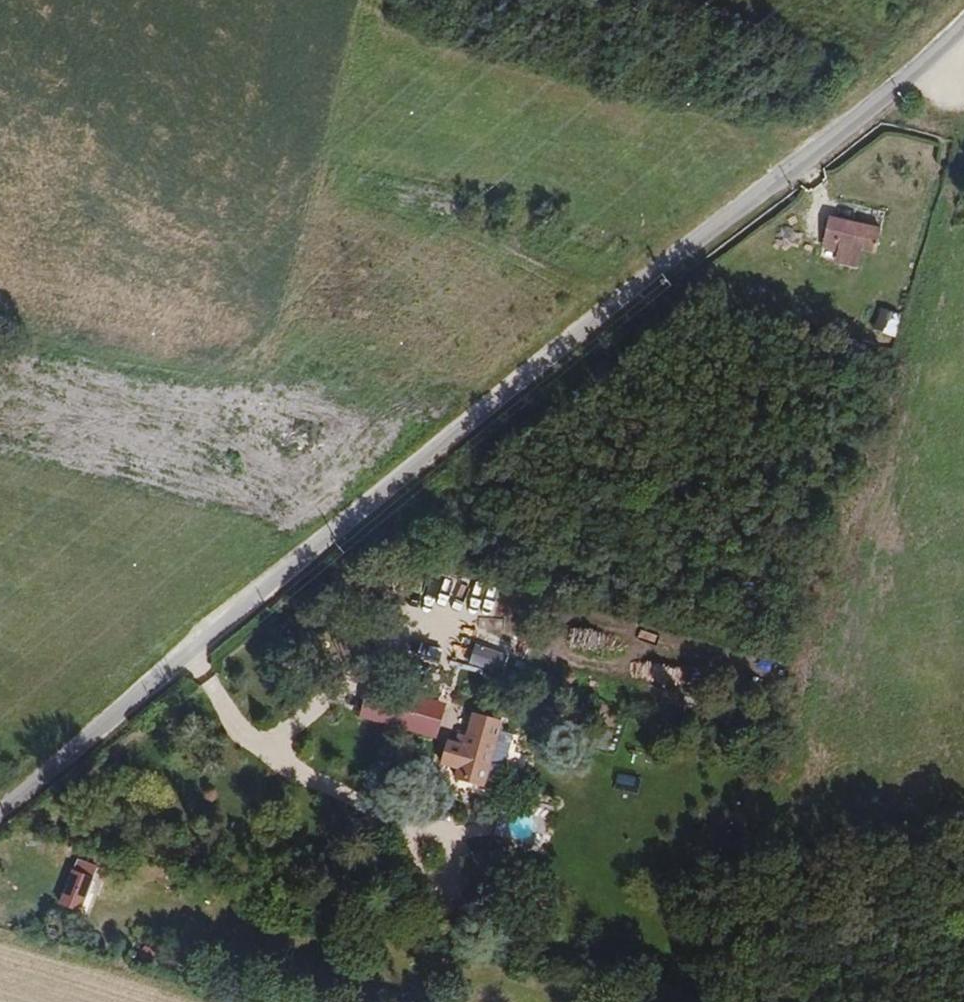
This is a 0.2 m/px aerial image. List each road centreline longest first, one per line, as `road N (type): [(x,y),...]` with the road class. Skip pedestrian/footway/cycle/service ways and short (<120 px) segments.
road 1 (unclassified): [(963,24),(0,806)]

